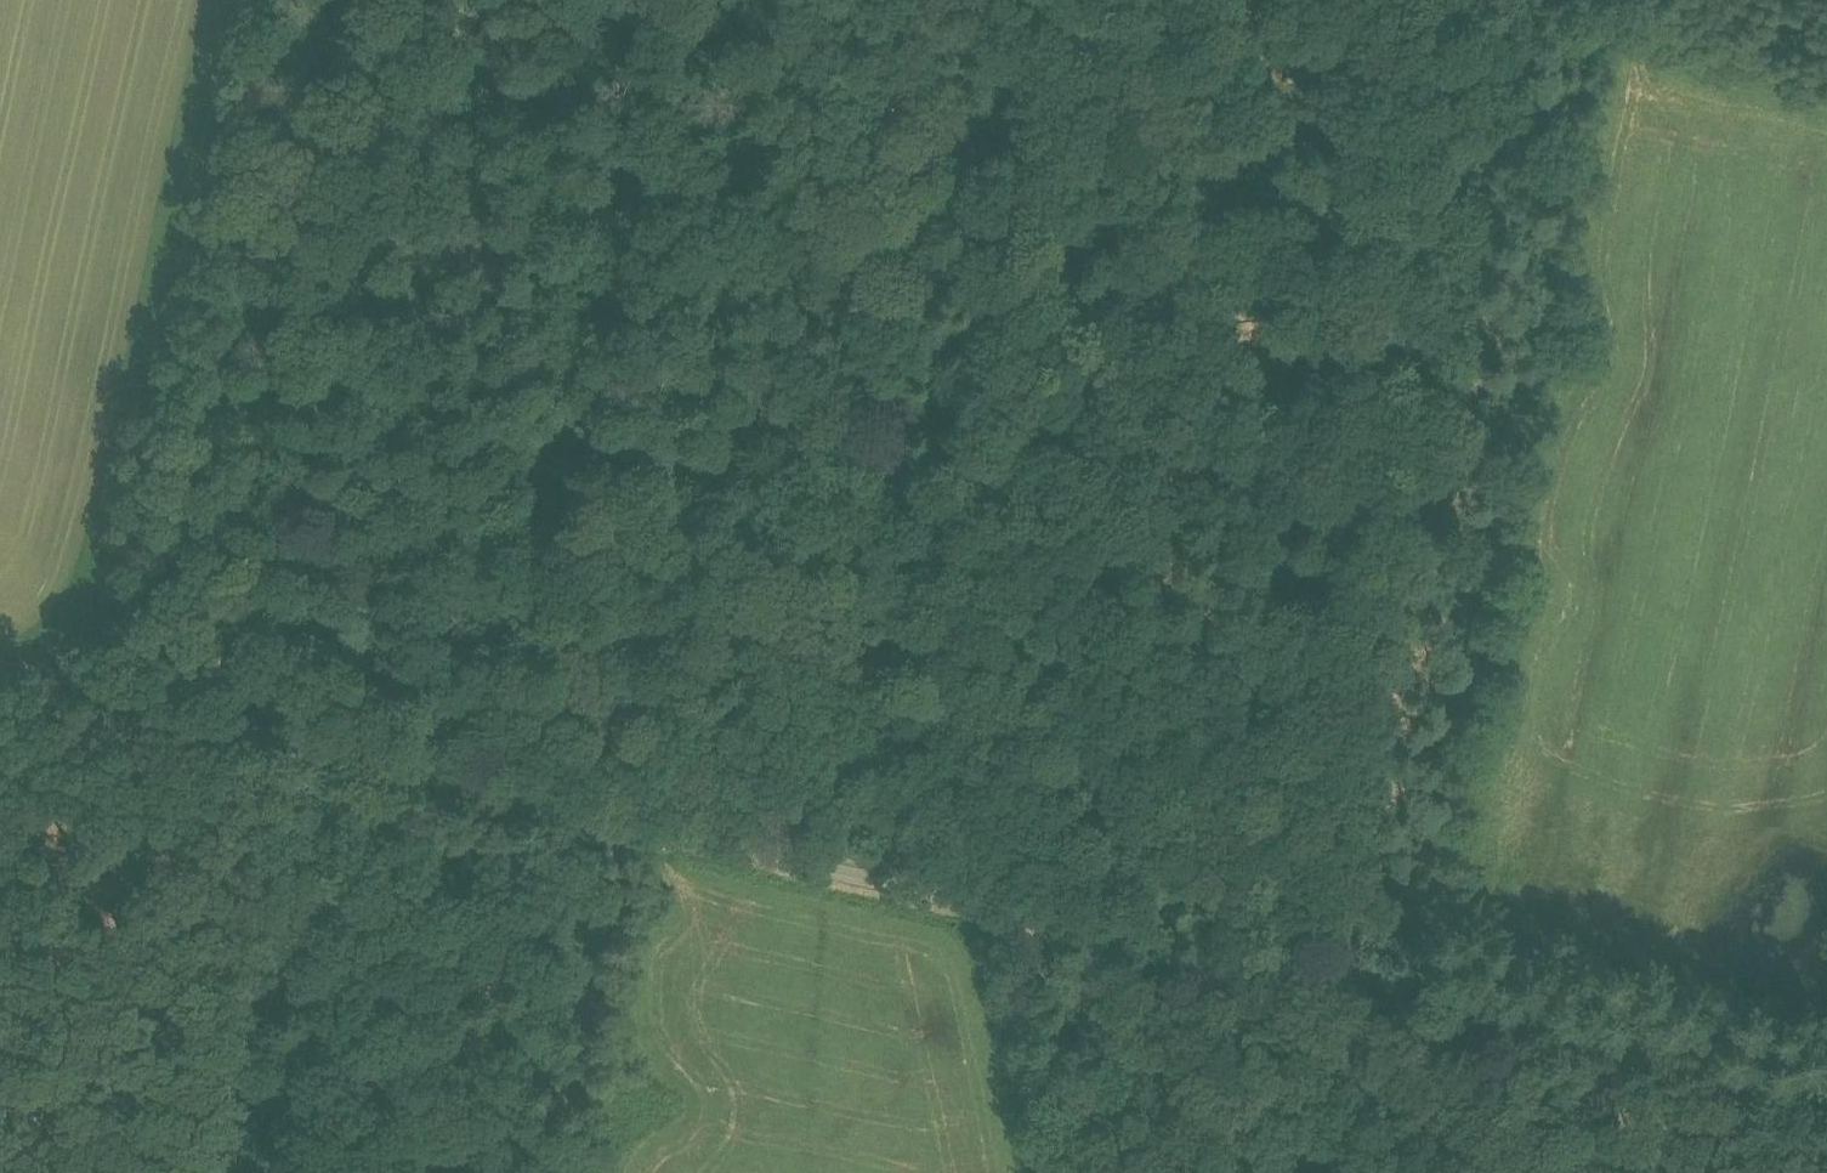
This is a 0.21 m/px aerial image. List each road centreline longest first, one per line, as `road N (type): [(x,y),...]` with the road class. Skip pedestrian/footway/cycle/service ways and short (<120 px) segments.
road 1 (unclassified): [(1826,1102),(0,675)]
road 2 (track): [(998,909),(1048,1172)]

